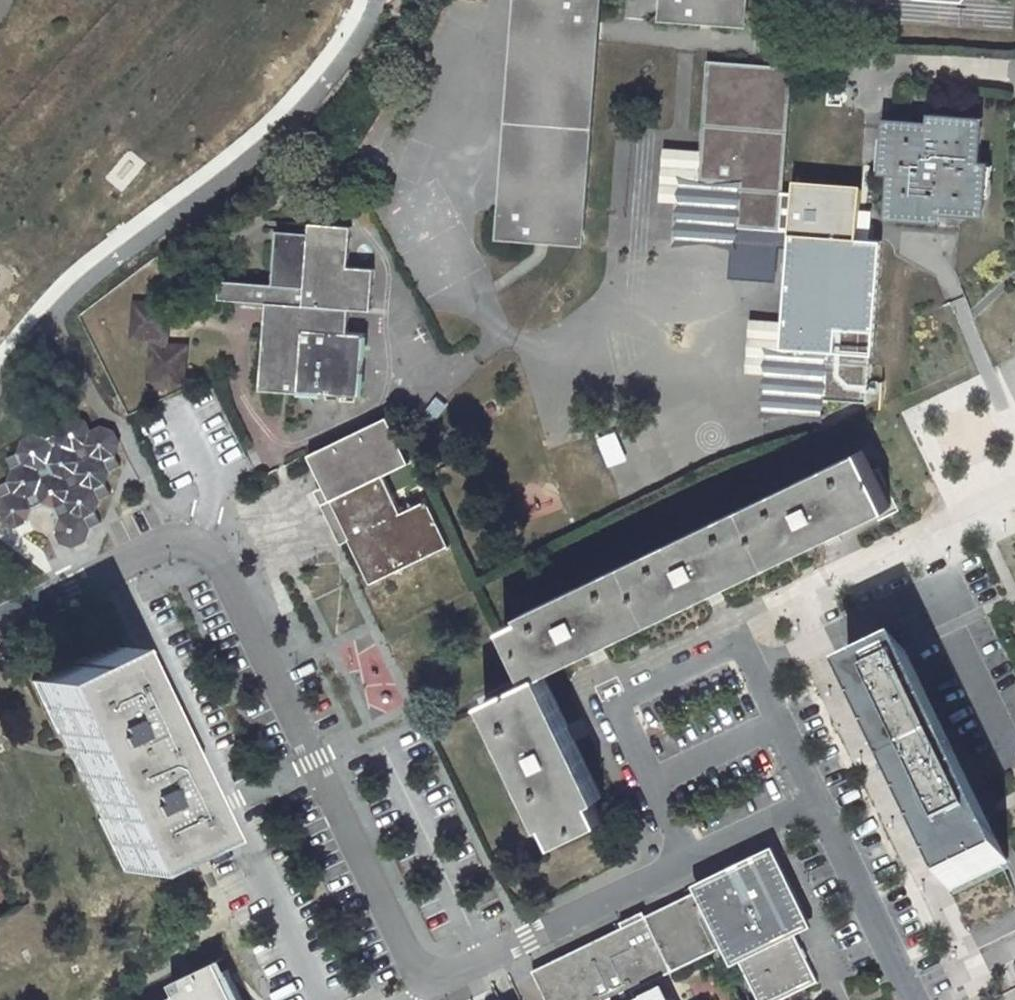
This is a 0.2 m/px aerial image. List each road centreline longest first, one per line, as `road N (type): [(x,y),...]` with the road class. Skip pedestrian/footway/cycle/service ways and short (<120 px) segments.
road 1 (residential): [(914,999),(817,800),(396,999)]
road 2 (residential): [(319,999),(107,572),(0,624)]
road 3 (residential): [(624,24),(820,53),(1014,61)]

